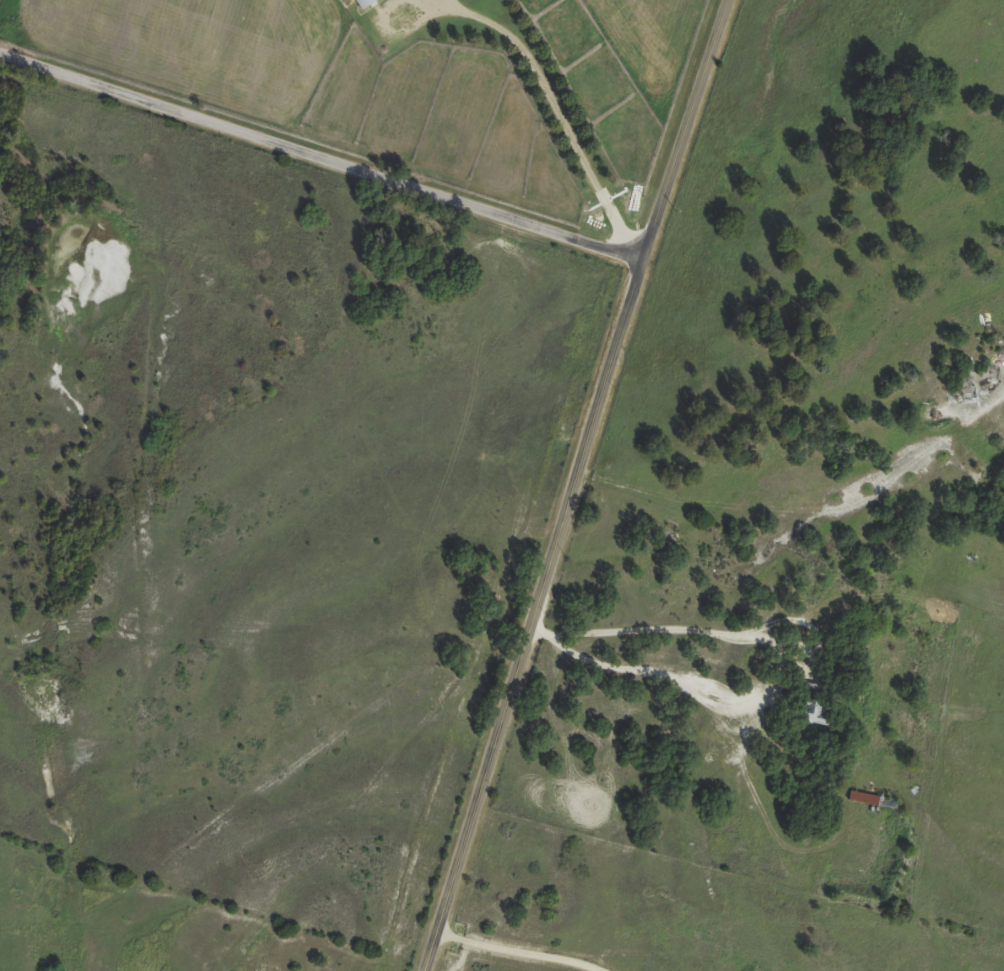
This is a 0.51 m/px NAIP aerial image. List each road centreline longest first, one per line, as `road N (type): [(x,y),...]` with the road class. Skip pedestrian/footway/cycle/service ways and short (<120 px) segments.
road 1 (residential): [(422,970),(724,0)]
road 2 (residential): [(639,262),(0,54)]

